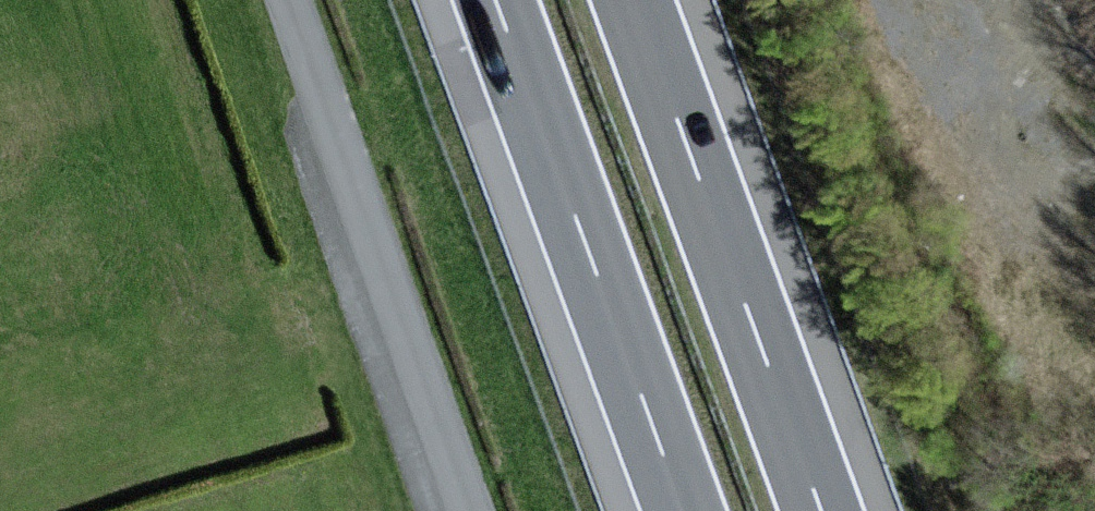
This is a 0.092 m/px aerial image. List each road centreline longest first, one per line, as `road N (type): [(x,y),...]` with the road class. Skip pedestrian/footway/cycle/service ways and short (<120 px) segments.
road 1 (motorway): [(494,0),(683,510)]
road 2 (motorway): [(823,510),(635,0)]
road 3 (unclassified): [(473,510),(289,0)]

